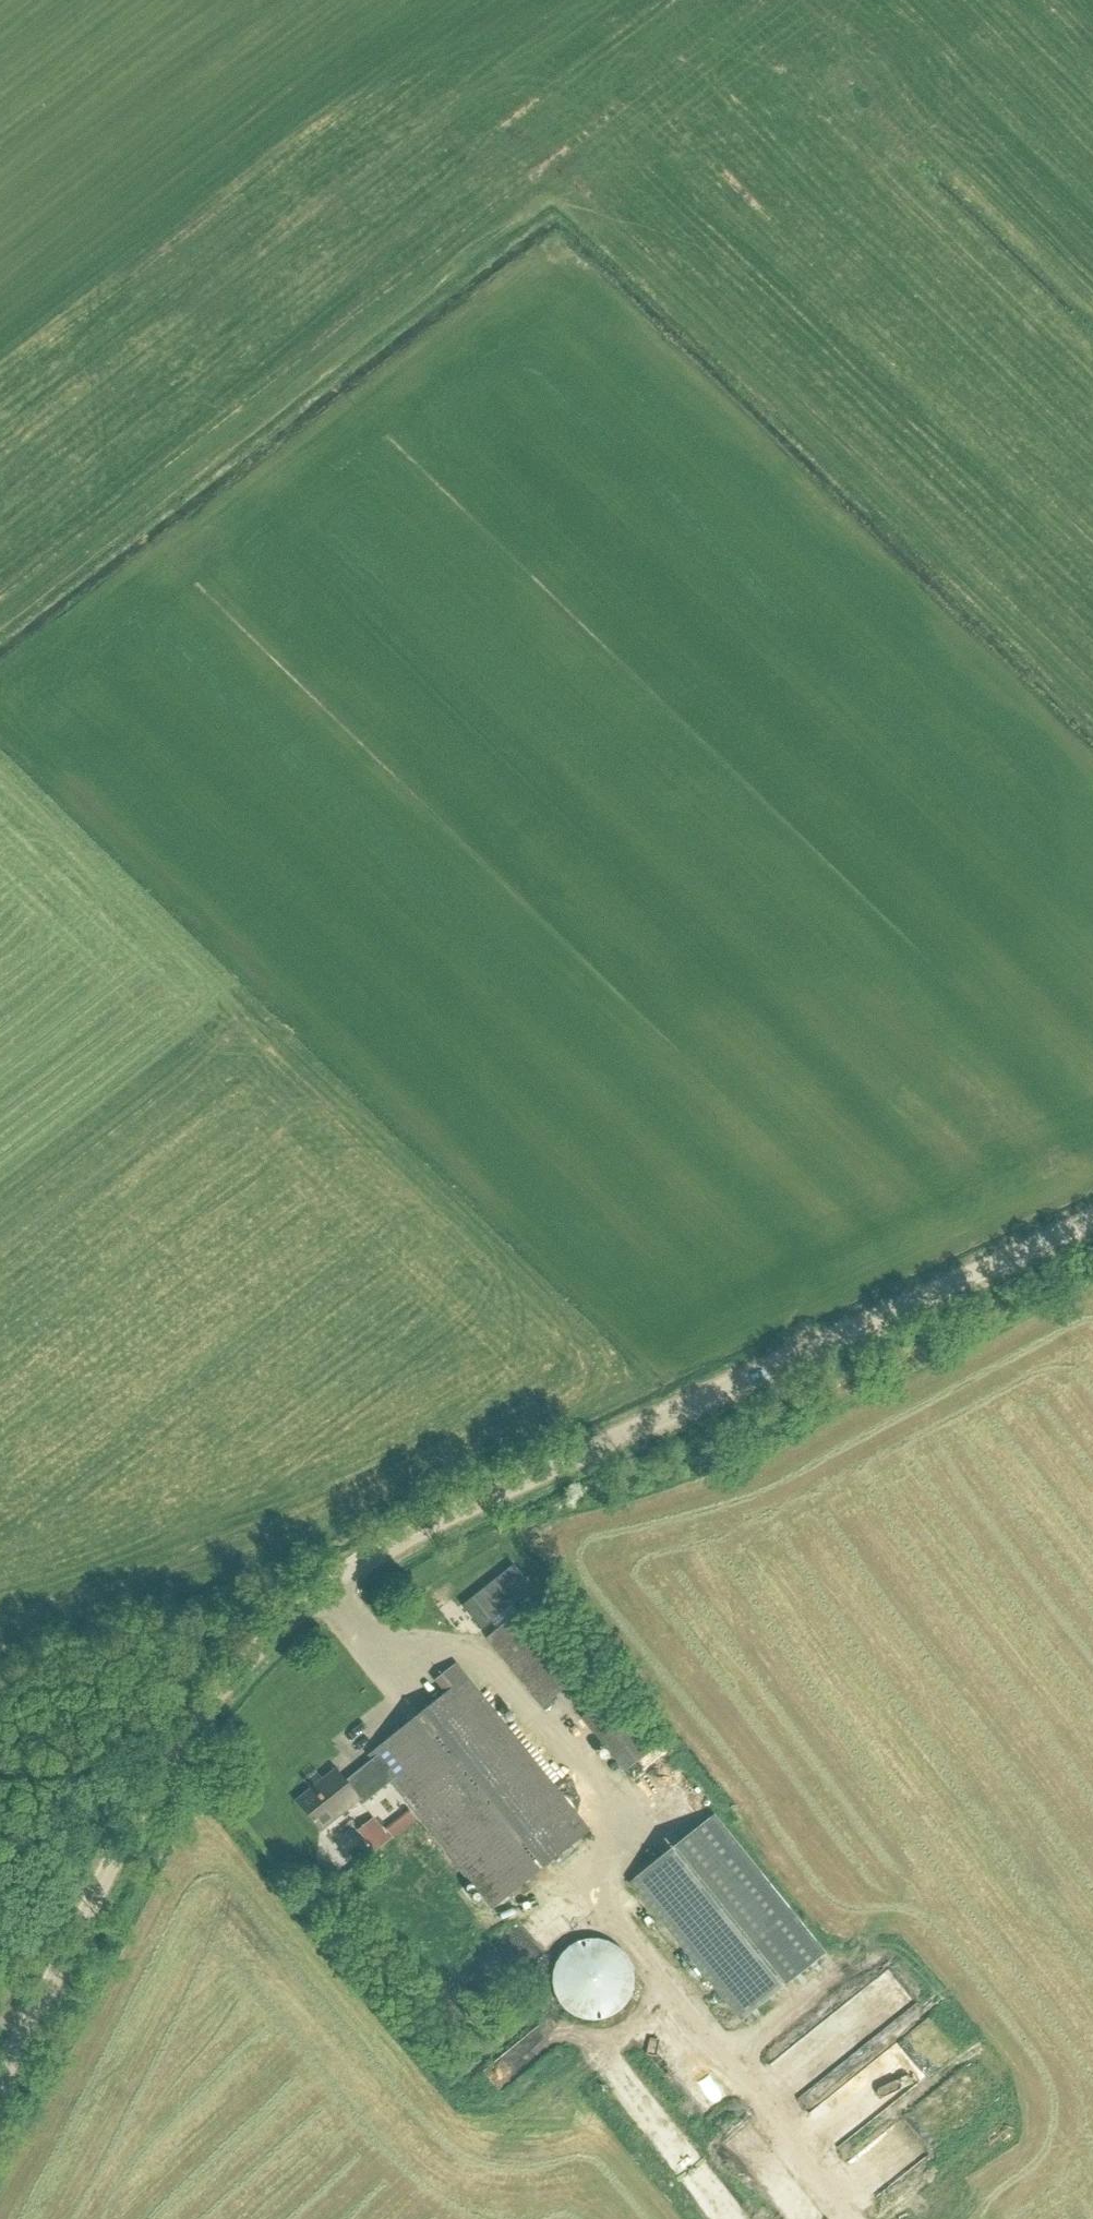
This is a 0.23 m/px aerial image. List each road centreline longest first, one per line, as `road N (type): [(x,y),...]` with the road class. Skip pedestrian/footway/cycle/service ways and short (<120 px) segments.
road 1 (unclassified): [(0,2076),(152,1781),(233,1668),(303,1599),(456,1511),(1092,1219)]

